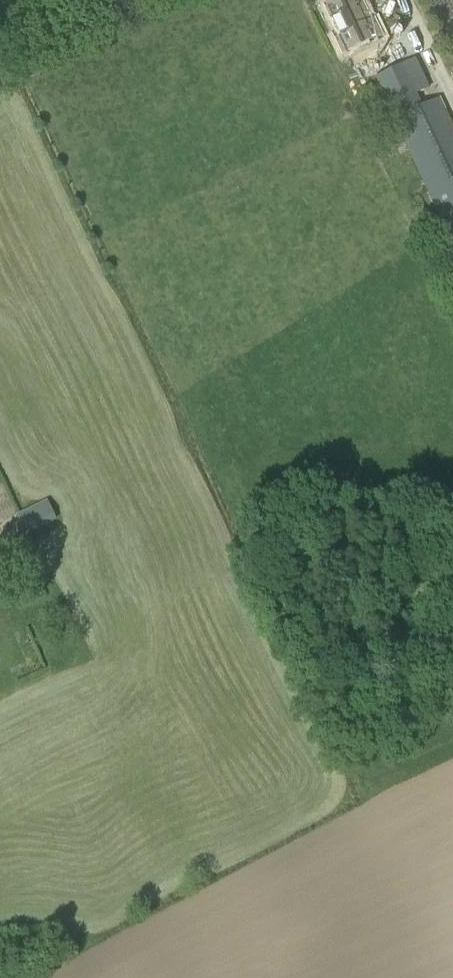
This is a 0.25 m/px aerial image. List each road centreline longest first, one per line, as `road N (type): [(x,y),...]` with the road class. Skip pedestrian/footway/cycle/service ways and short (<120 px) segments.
road 1 (unclassified): [(0,52),(114,0)]

